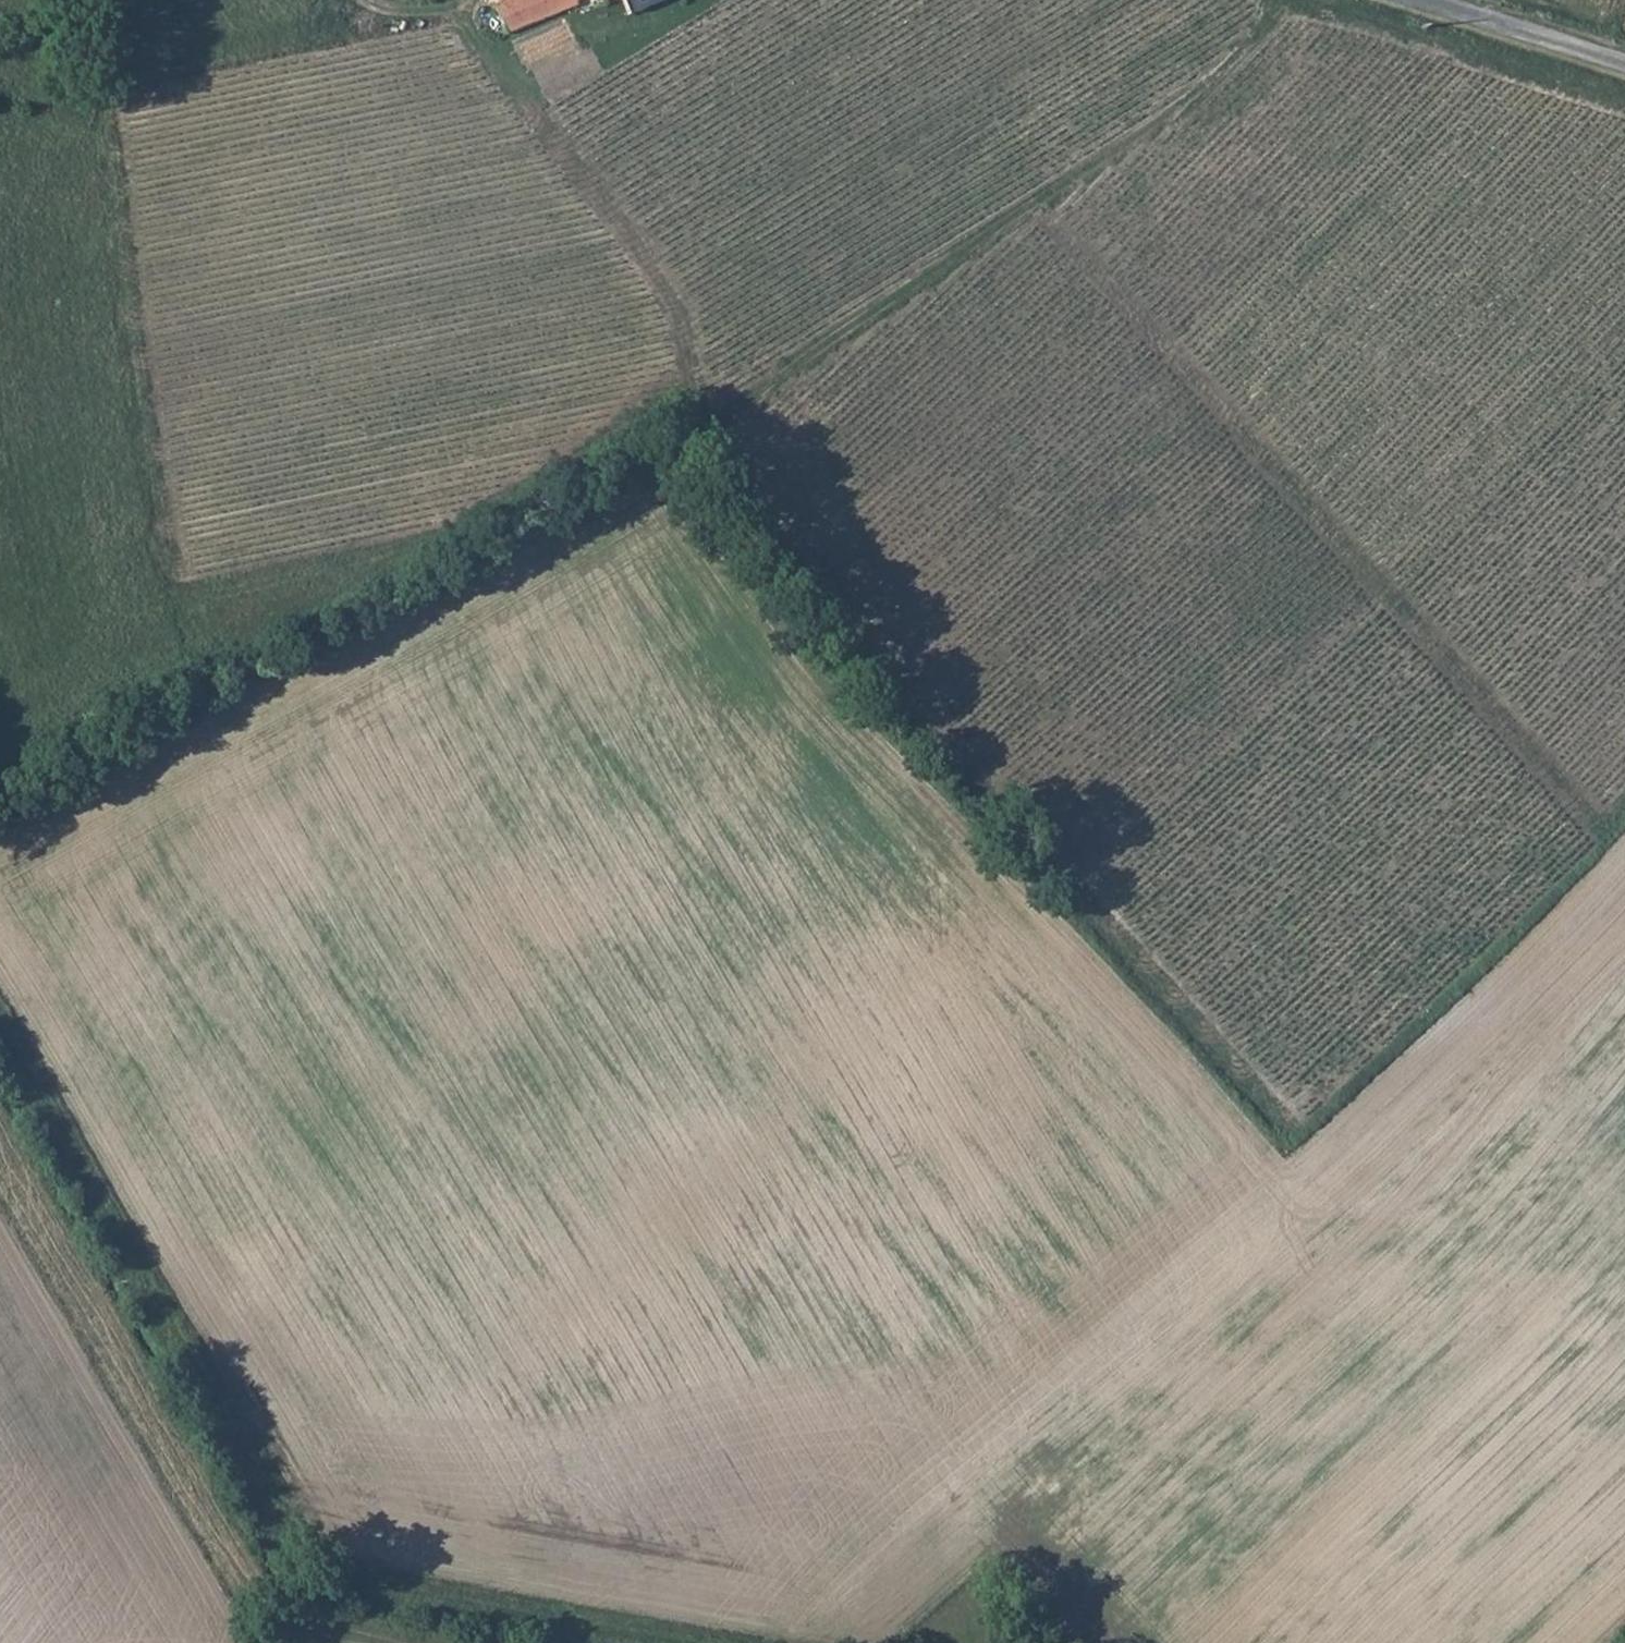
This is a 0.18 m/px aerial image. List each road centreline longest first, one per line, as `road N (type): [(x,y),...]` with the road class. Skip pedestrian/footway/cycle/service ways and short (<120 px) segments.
road 1 (track): [(1264,0),(1238,48),(1178,104),(701,426),(649,274),(463,25)]
road 2 (track): [(1624,798),(1599,830),(1032,203)]
road 3 (unclassified): [(1413,0),(1624,65)]

